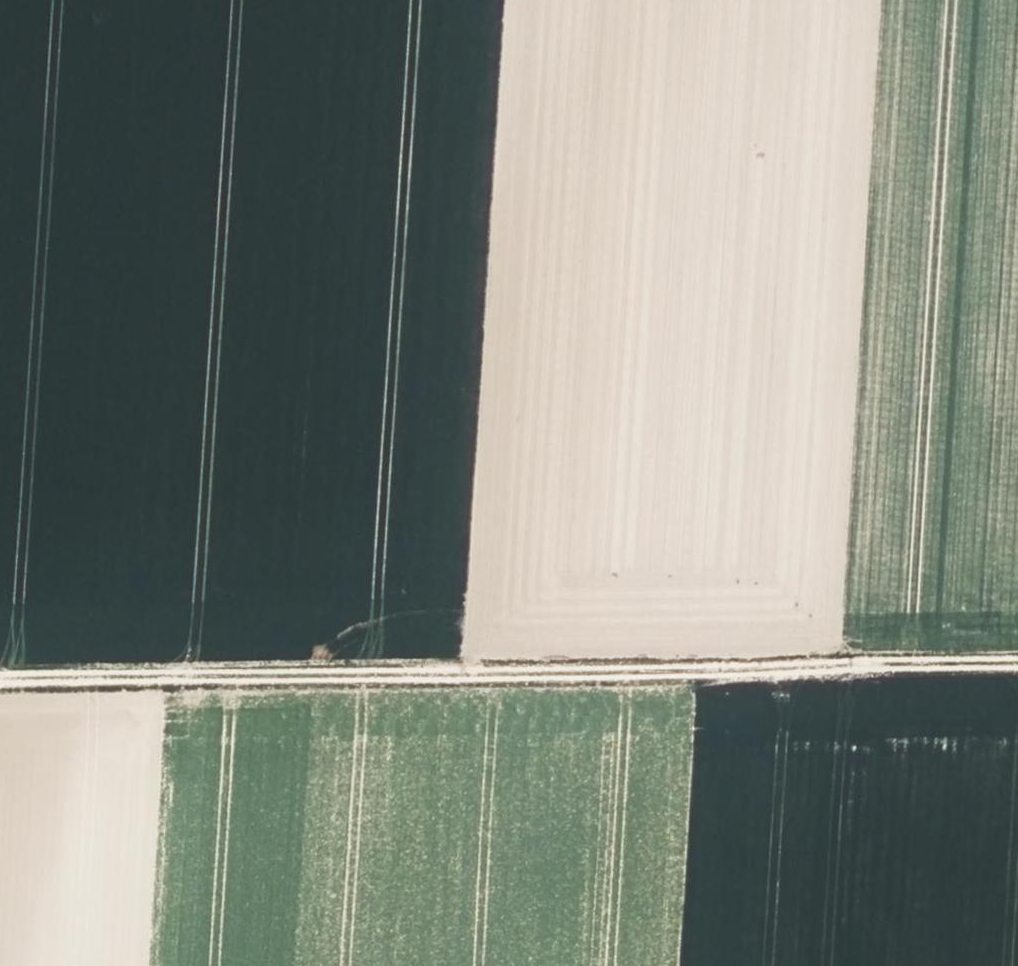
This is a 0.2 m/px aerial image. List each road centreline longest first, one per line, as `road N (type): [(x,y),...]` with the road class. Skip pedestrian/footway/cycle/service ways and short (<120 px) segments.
road 1 (track): [(0,667),(1017,656)]

